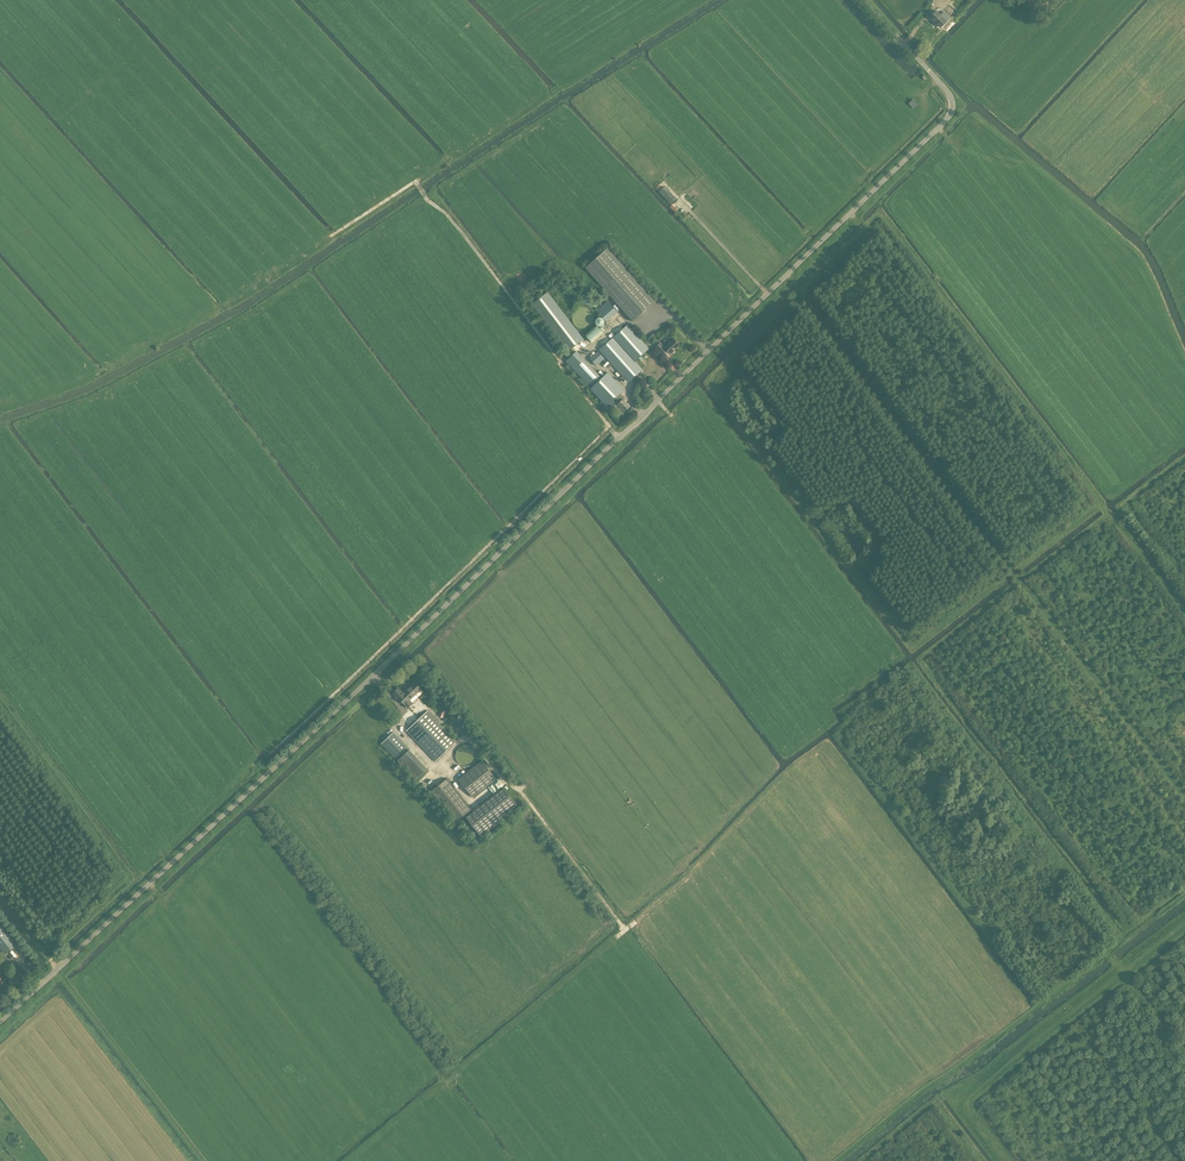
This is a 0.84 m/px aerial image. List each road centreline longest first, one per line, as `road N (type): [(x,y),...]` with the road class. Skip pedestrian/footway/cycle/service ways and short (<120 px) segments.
road 1 (unclassified): [(0,1023),(949,118),(950,96),(868,0)]

